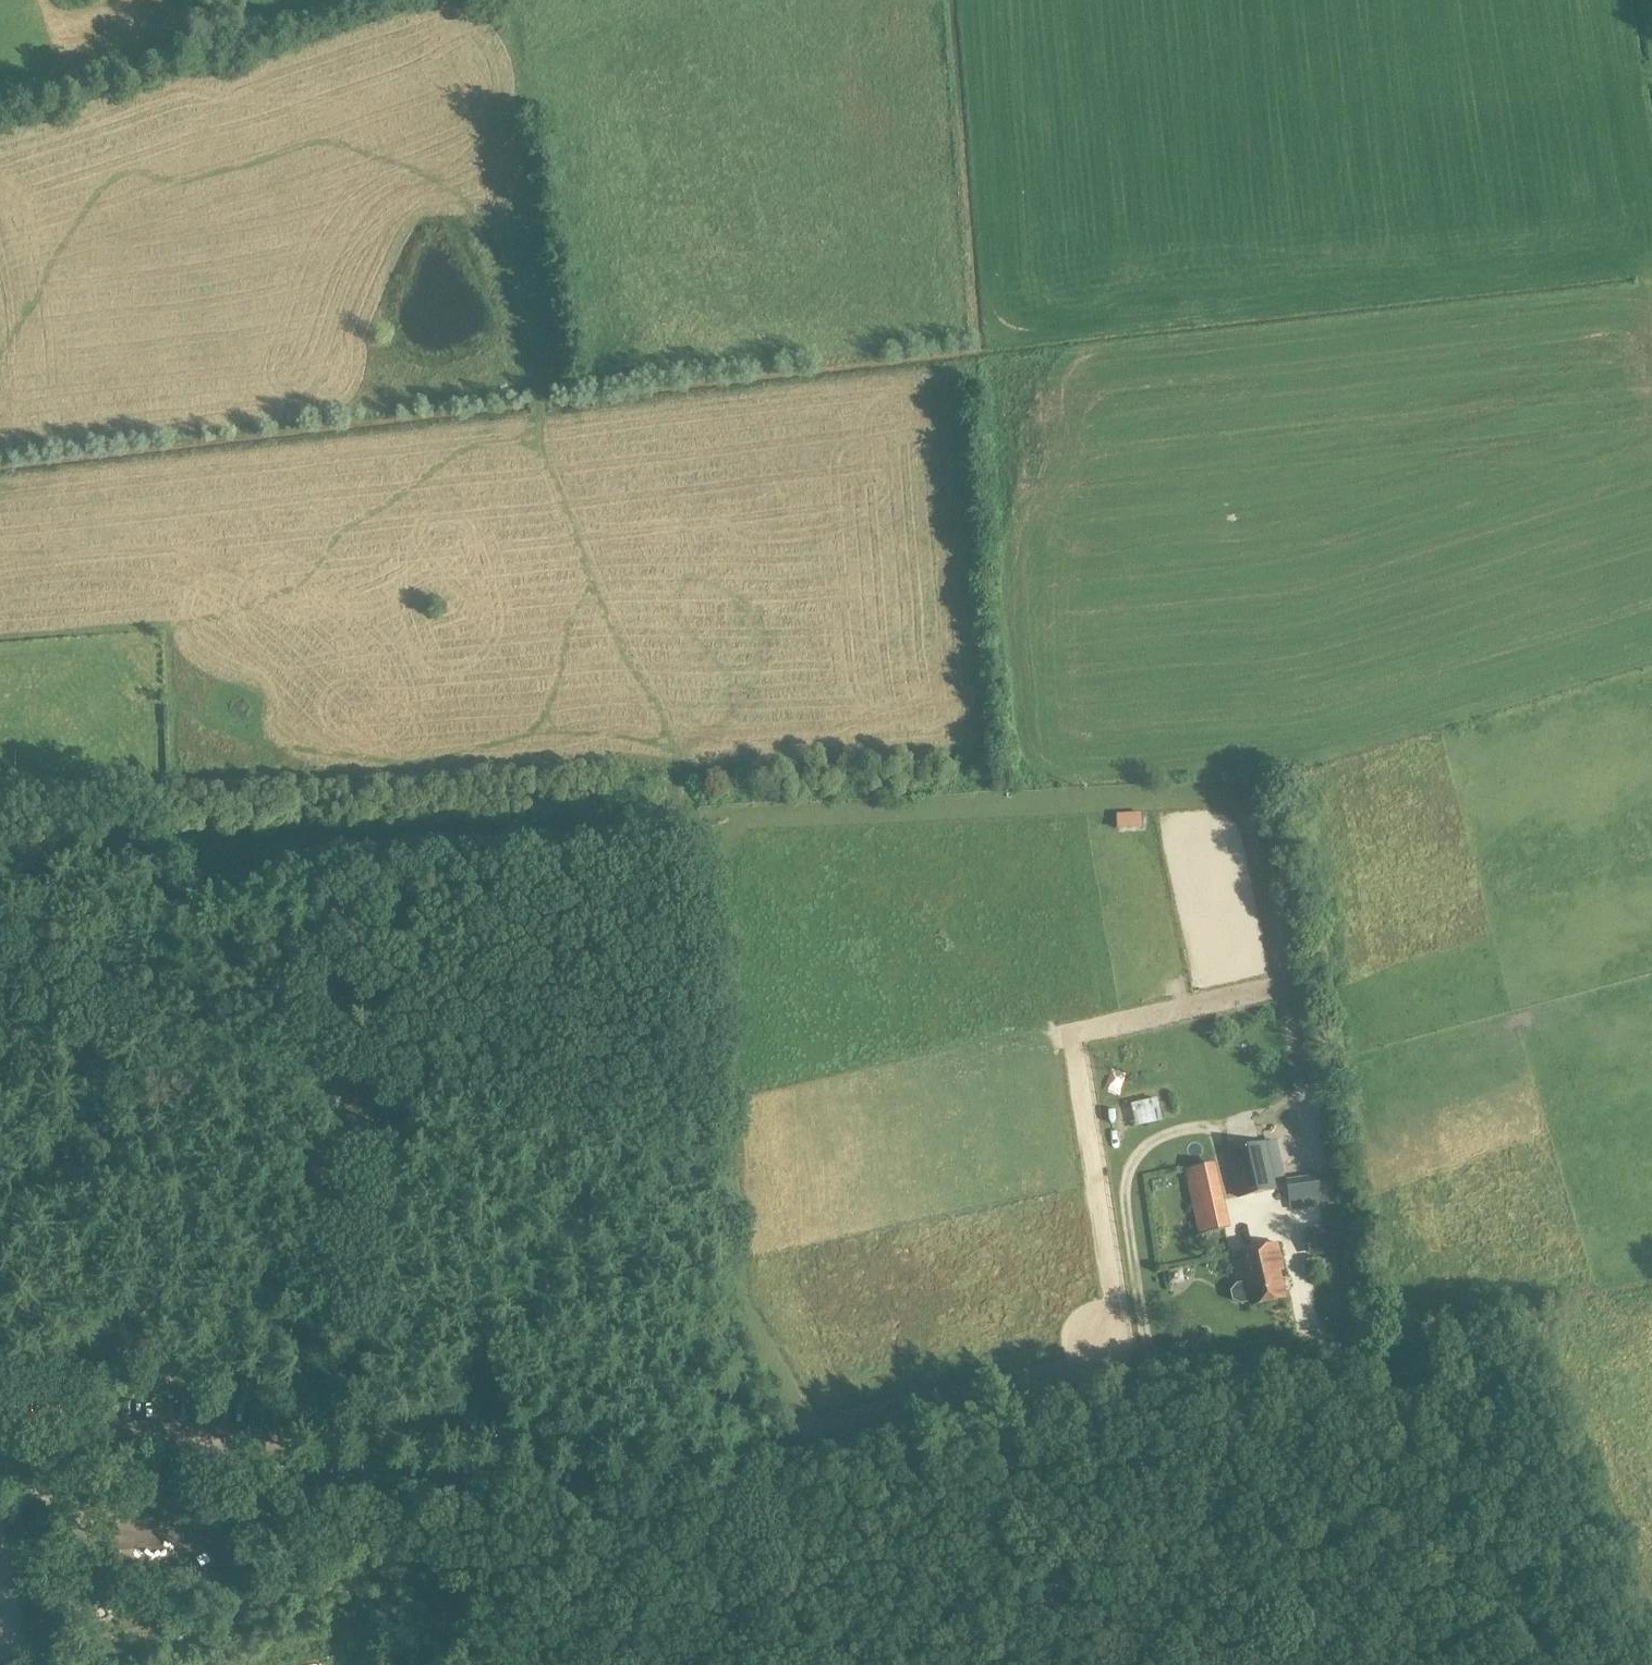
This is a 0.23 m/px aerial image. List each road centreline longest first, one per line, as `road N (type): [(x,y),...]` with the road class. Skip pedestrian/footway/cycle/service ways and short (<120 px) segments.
road 1 (track): [(368,1449),(318,852),(691,833)]
road 2 (track): [(190,853),(318,852)]

